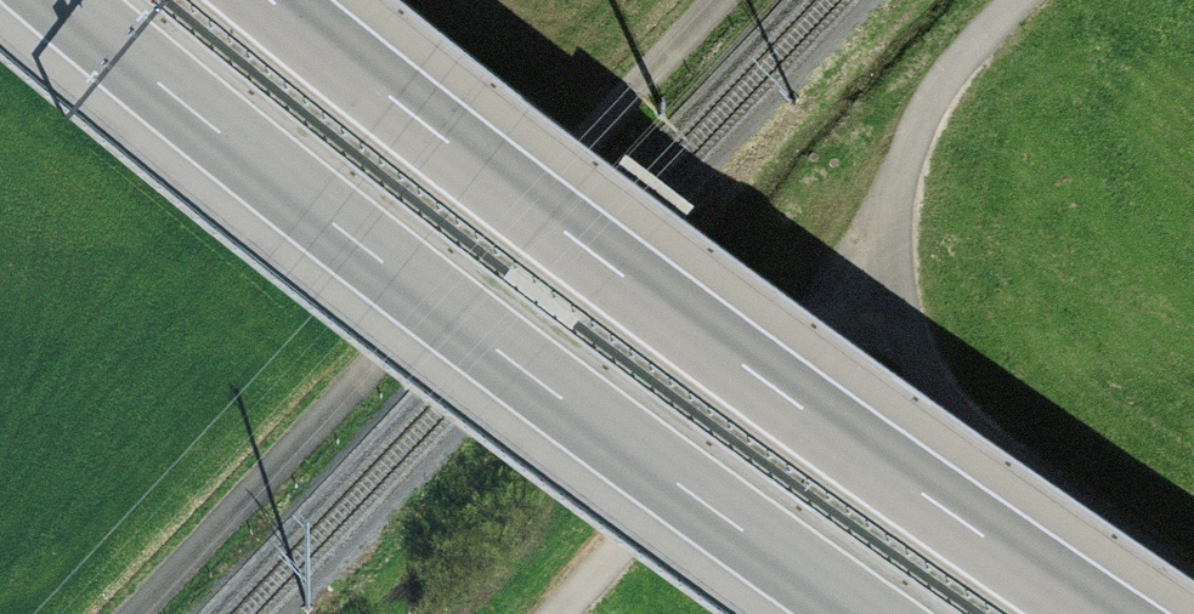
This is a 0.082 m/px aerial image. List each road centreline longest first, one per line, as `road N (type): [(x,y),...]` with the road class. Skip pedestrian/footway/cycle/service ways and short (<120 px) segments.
road 1 (motorway): [(1103,613),(777,388),(273,0)]
road 2 (motorway): [(55,0),(346,237),(858,613)]
road 3 (track): [(718,0),(130,613)]
road 4 (track): [(1013,0),(967,48),(851,286),(547,613)]
road 5 (track): [(1193,587),(969,446),(851,286)]

